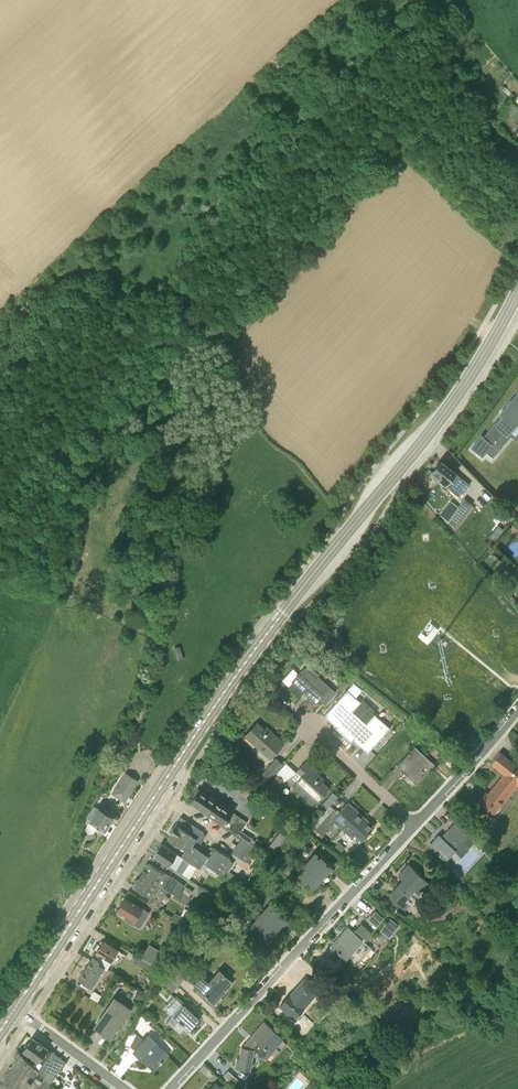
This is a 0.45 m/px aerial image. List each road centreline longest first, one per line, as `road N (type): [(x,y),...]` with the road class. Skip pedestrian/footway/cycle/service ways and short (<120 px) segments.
road 1 (secondary): [(15,1009),(238,672),(433,427),(517,291)]
road 2 (unclassified): [(168,1088),(415,824)]
road 3 (residential): [(517,708),(415,824)]
road 4 (residential): [(415,824),(311,729)]
road 5 (unclassified): [(15,1009),(121,1088)]

